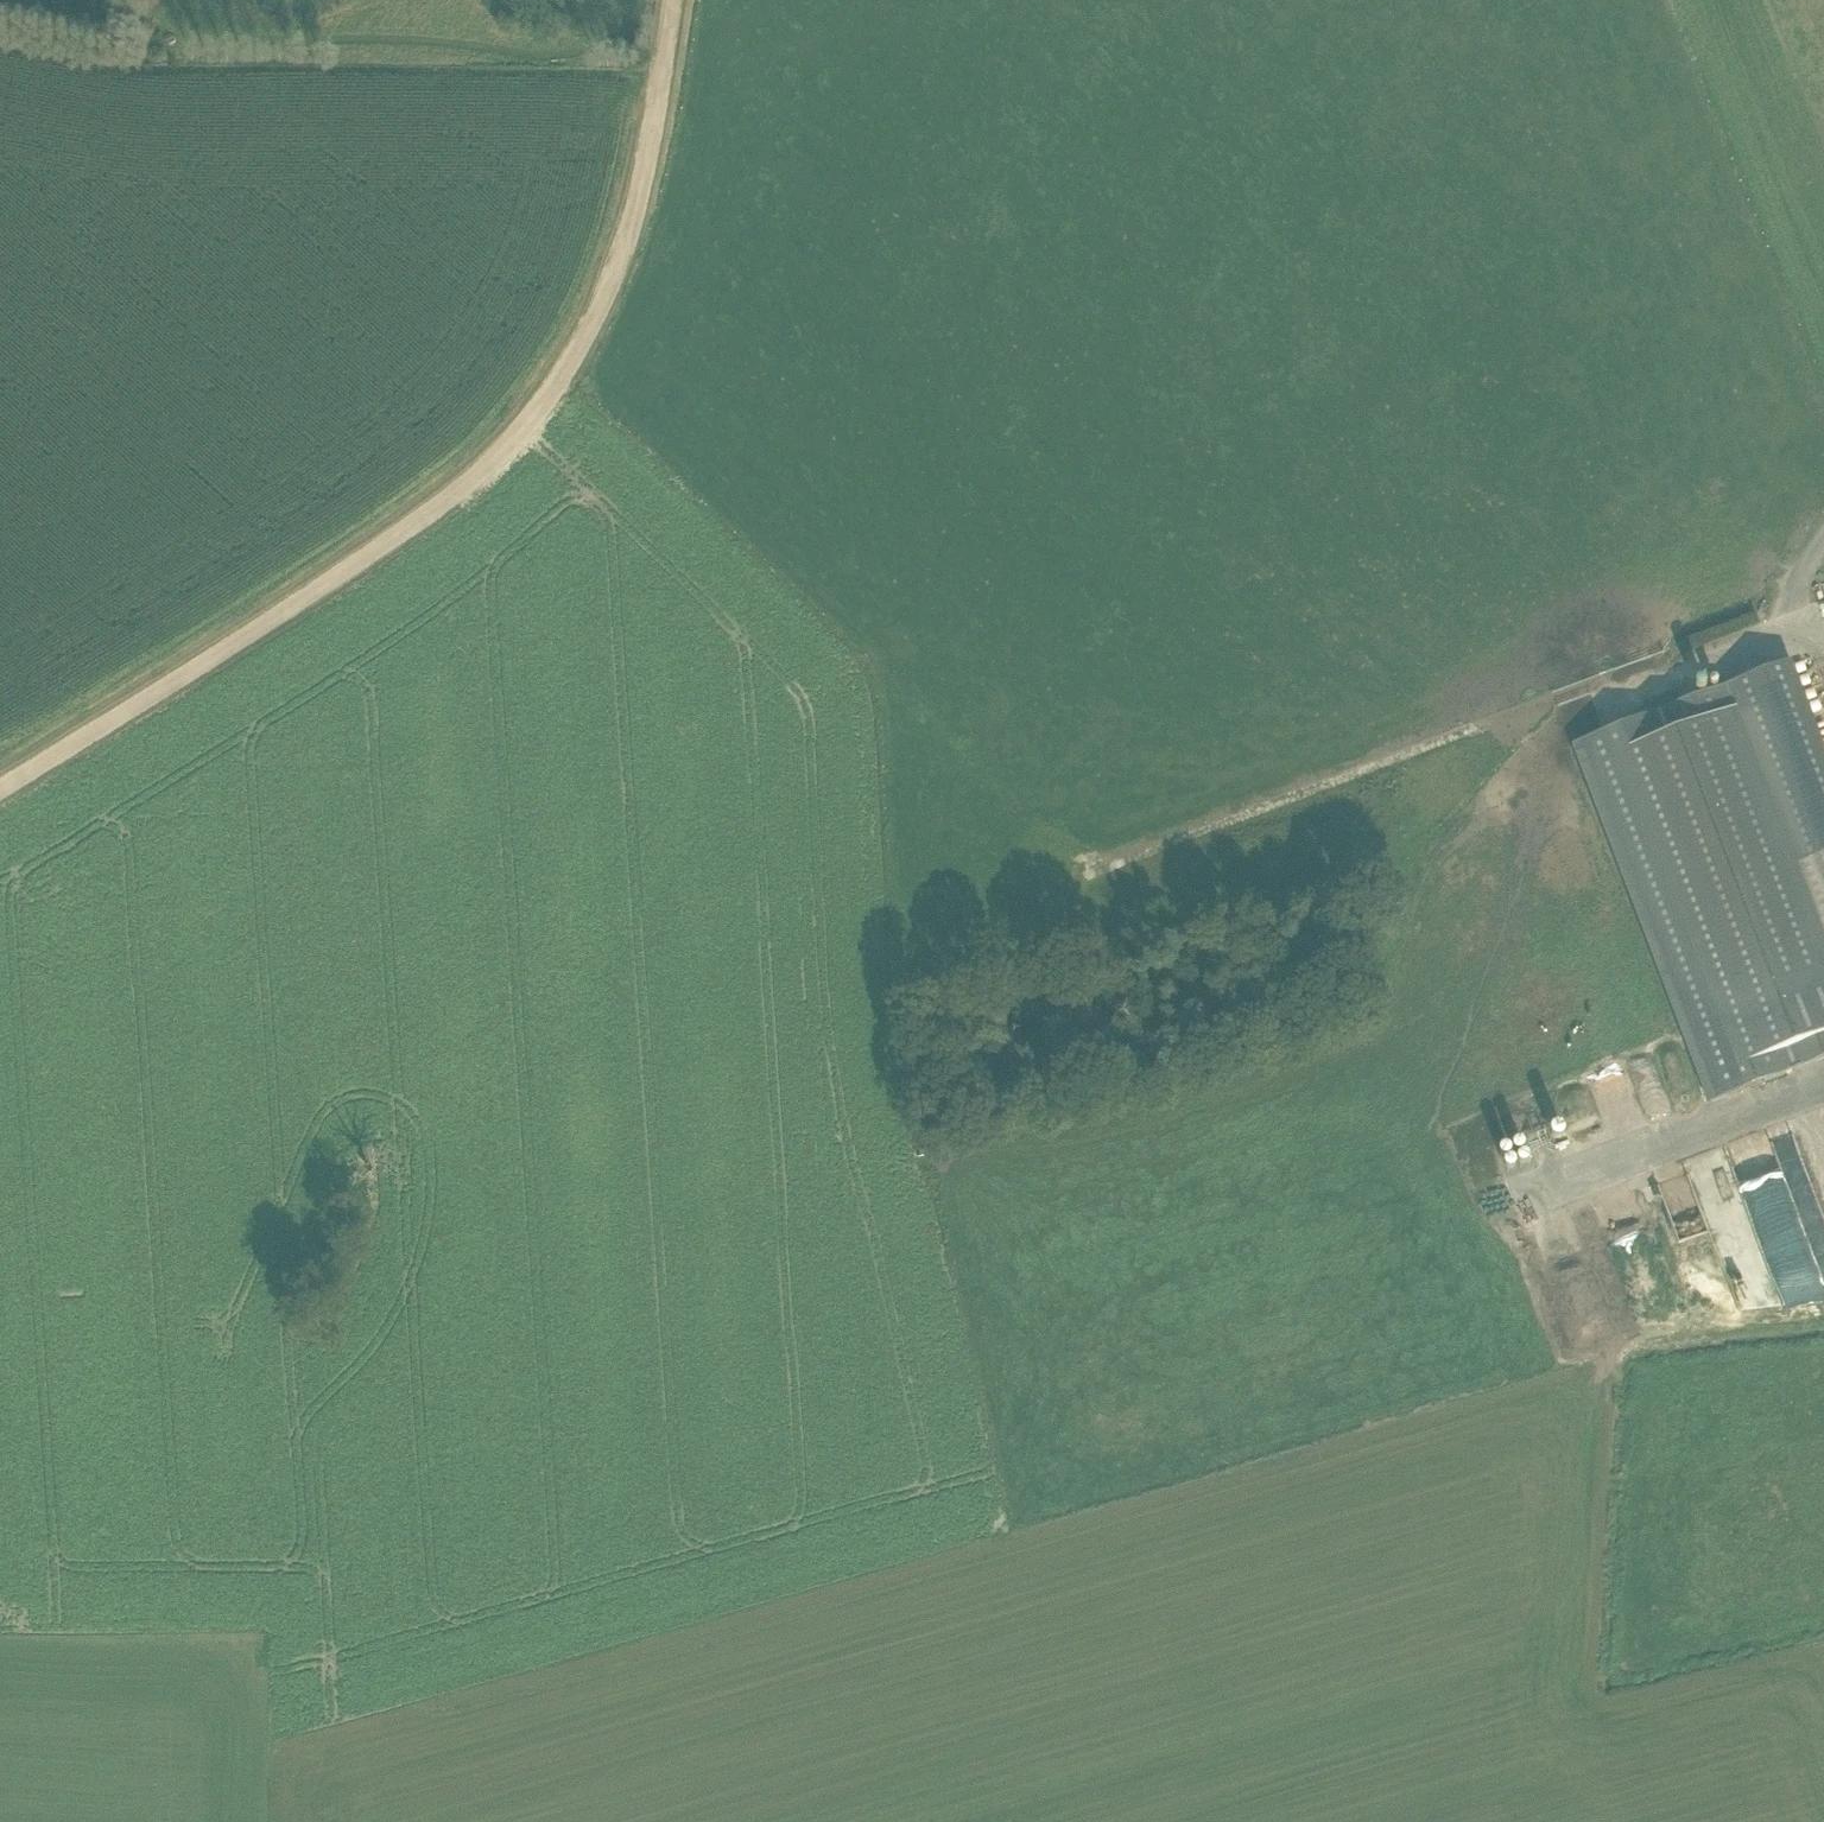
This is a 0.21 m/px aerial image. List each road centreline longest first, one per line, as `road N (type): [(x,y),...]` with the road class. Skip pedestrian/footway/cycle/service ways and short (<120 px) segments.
road 1 (track): [(0,788),(415,522),(493,460),(551,396),(591,328),(637,202),(674,0)]

